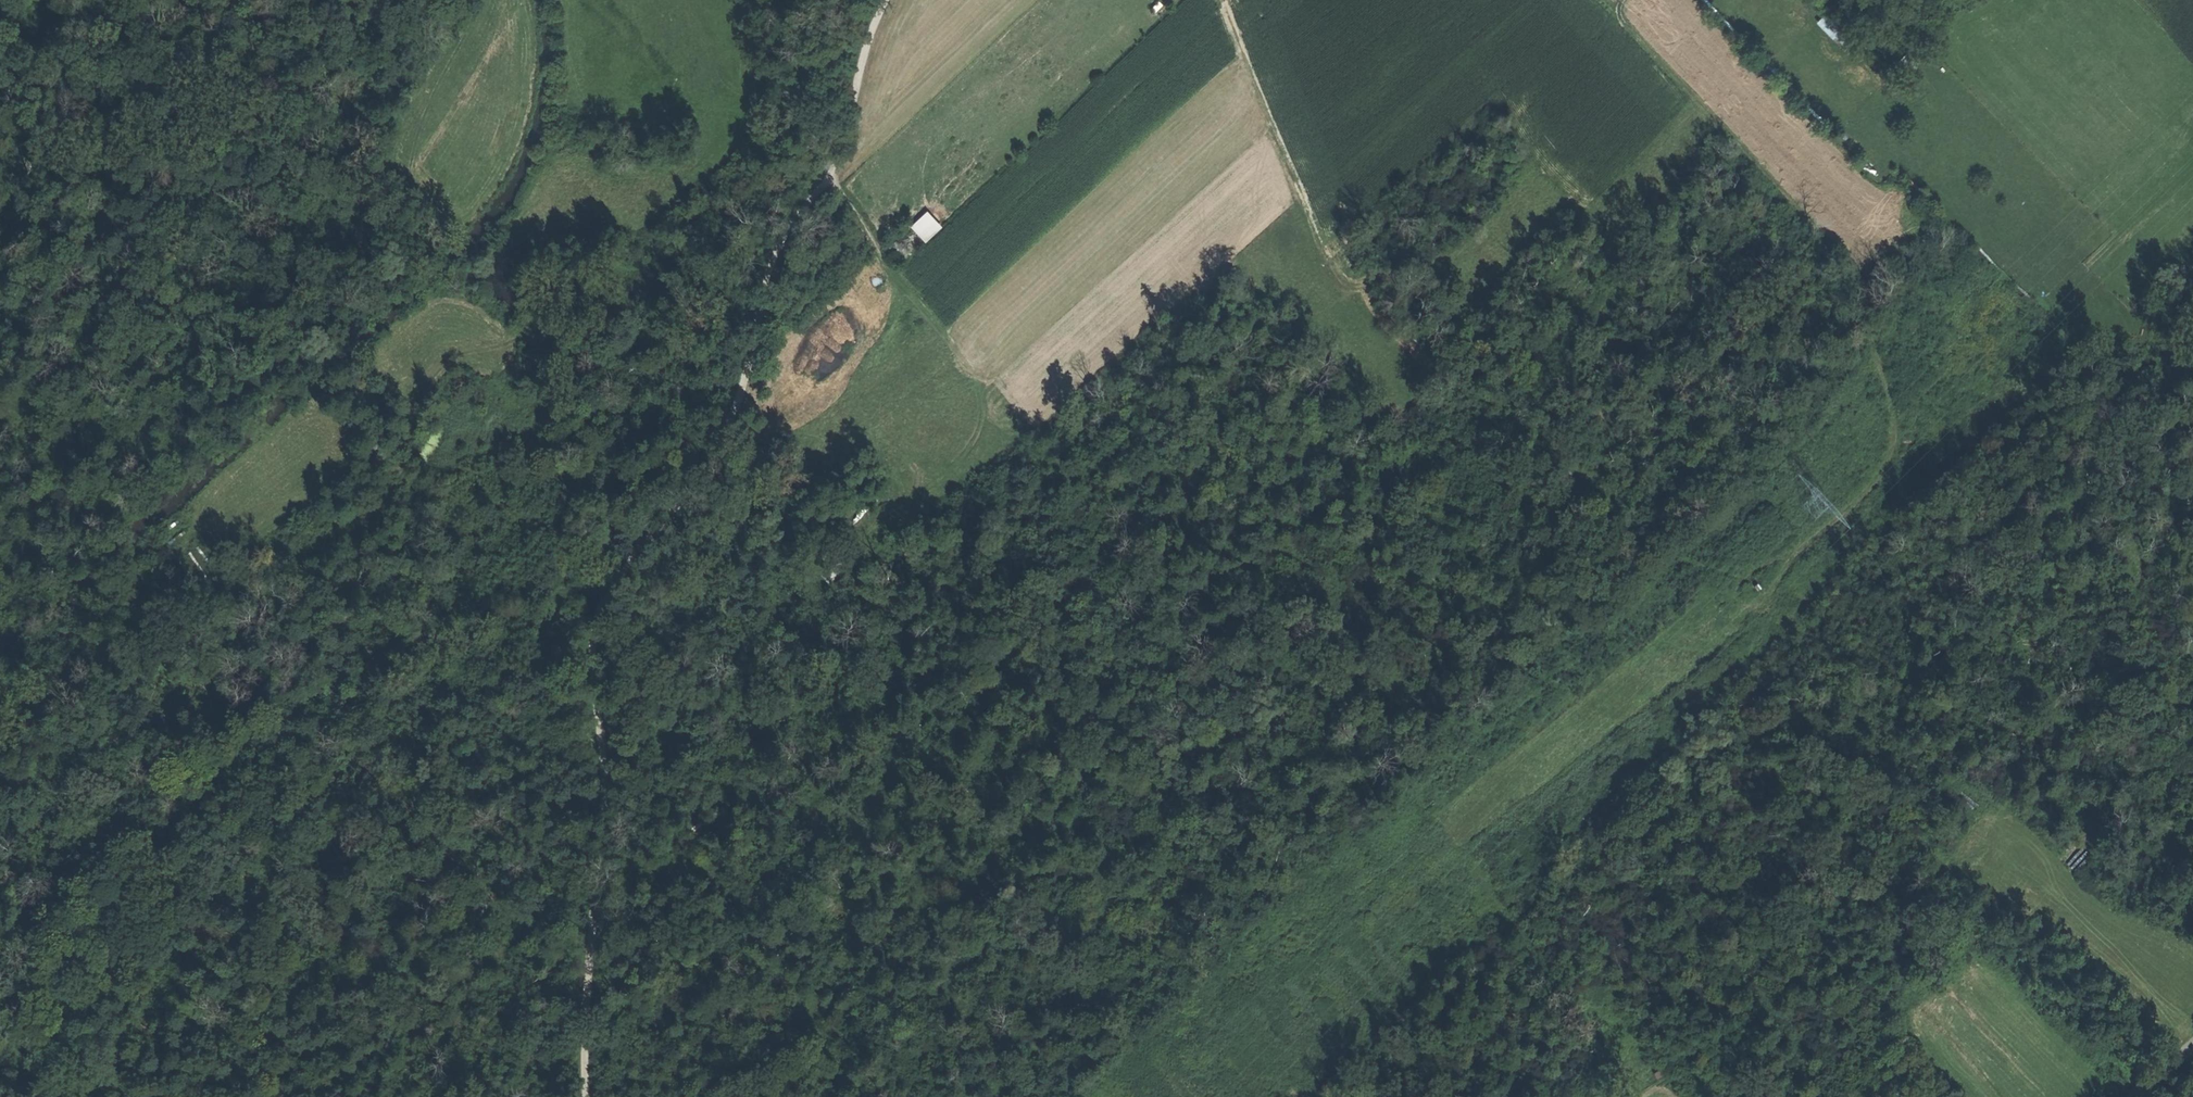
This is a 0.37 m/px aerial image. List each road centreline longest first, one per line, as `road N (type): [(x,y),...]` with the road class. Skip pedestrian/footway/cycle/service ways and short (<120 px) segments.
road 1 (track): [(586,1096),(605,797),(596,629),(605,598),(649,533),(707,472),(736,410),(781,236),(828,182),(884,0)]
road 2 (track): [(1625,0),(1632,32),(1824,221),(1891,390),(1895,447),(1882,473),(1745,614)]
road 3 (track): [(1337,277),(1223,0)]

